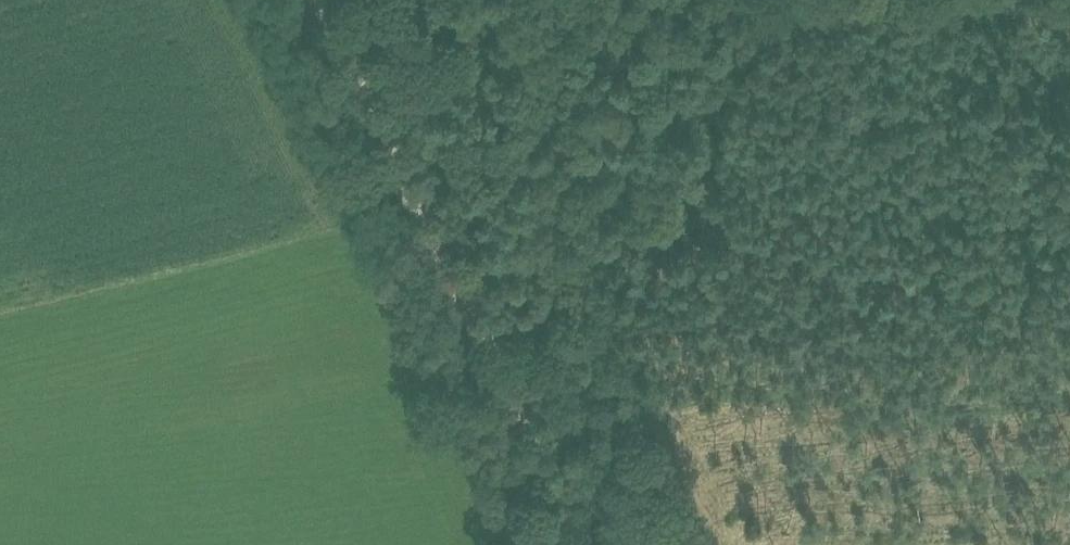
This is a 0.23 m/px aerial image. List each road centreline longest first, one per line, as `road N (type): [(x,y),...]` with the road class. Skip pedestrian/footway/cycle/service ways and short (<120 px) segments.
road 1 (track): [(445,274),(310,0)]
road 2 (track): [(579,544),(445,274)]

